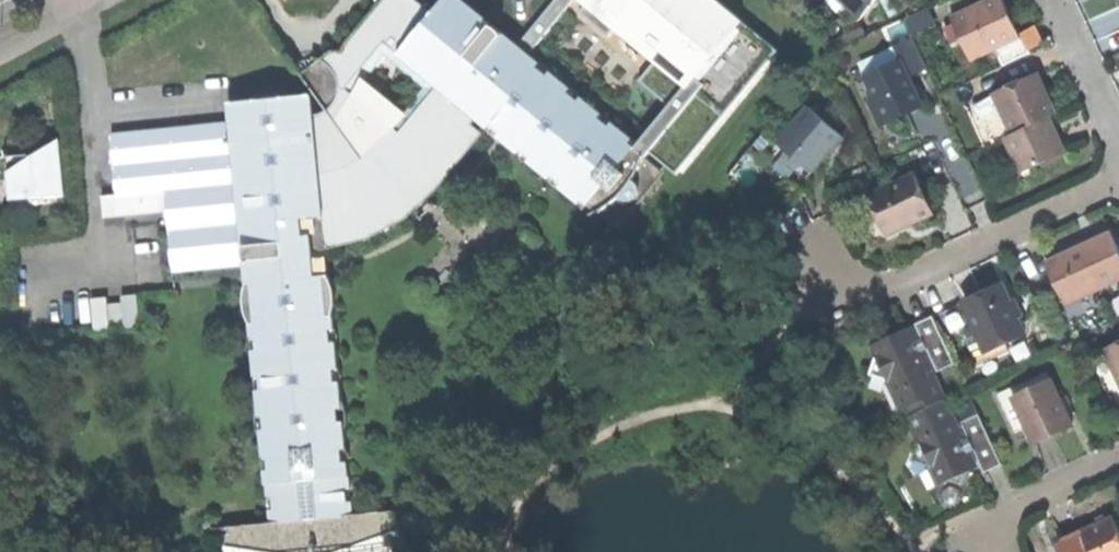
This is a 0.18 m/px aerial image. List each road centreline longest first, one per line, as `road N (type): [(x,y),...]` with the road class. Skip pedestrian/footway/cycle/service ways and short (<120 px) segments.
road 1 (residential): [(1118,184),(888,283),(810,267)]
road 2 (residential): [(1118,457),(1011,508),(985,551)]
road 3 (residential): [(1118,125),(1066,0)]

